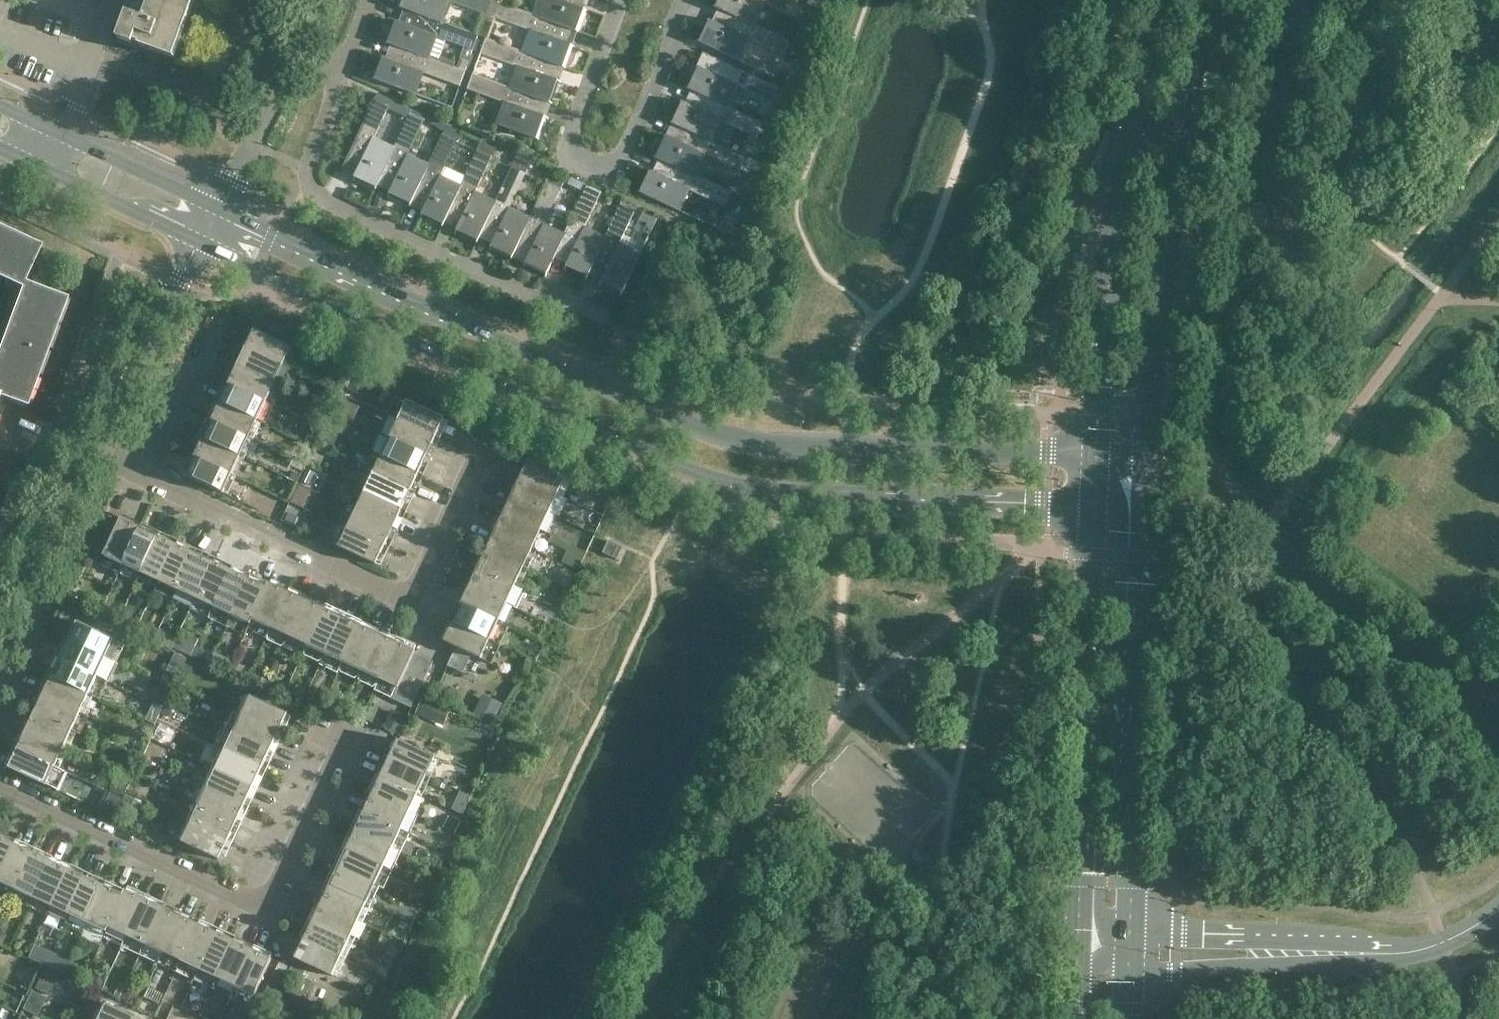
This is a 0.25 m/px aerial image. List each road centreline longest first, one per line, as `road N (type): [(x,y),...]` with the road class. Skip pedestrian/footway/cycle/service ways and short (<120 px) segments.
road 1 (tertiary): [(202,242),(736,486),(789,496),(1094,504)]
road 2 (tertiary): [(1097,452),(780,444),(722,434),(219,208)]
road 3 (secondary): [(1147,474),(1177,183),(1217,0)]
road 4 (residential): [(0,784),(253,901),(274,894),(349,733)]
road 5 (residential): [(146,476),(399,596),(420,591),(485,446)]
road 6 (secondary): [(1169,0),(1117,226),(1097,452)]
road 7 (secondary): [(1131,929),(1147,474)]
road 8 (residential): [(607,315),(568,297),(549,304),(316,193),(310,163),(344,70)]
road 9 (secondary): [(1094,504),(1078,945)]
road 10 (residential): [(618,0),(559,152),(617,176),(686,0)]
road 11 (unclassified): [(0,669),(23,618),(26,583),(84,460),(97,454)]
road 12 (unclassified): [(97,454),(202,242)]
road 13 (unclassified): [(1498,909),(1423,950),(1300,952)]
road 14 (tertiary): [(219,208),(58,132)]
road 15 (residential): [(146,476),(220,318)]
road 16 (unclassified): [(1300,952),(1257,933),(1131,929)]
road 17 (unclassified): [(1130,970),(1254,966),(1300,952)]
road 18 (tertiary): [(51,172),(202,242)]
road 19 (residential): [(58,132),(111,0)]

